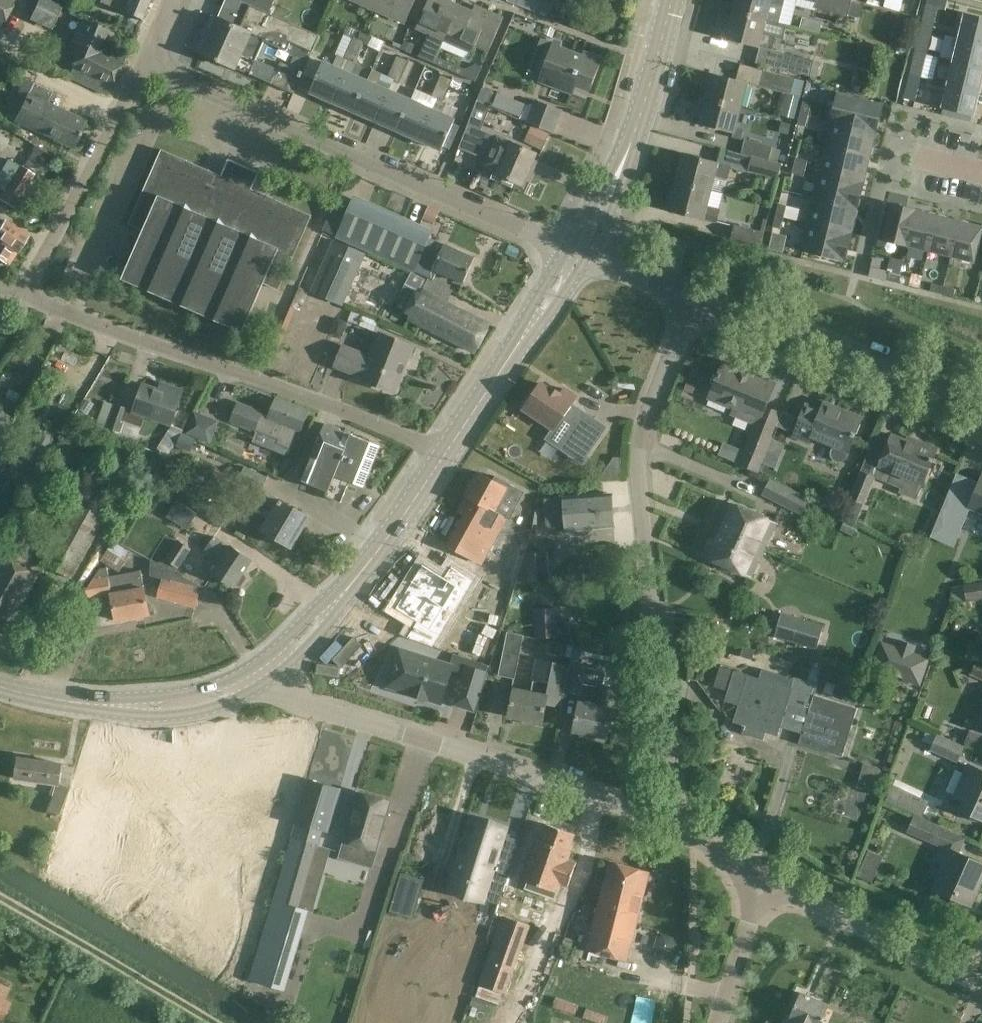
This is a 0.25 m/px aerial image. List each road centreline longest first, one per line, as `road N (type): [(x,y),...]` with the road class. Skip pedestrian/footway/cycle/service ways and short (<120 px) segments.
road 1 (residential): [(675,824),(662,514),(639,450),(698,294)]
road 2 (residential): [(581,245),(148,72)]
road 3 (residential): [(453,446),(106,325),(31,288)]
road 4 (tertiary): [(675,824),(550,774),(300,702),(271,665)]
road 5 (residential): [(981,395),(698,294)]
road 6 (secondary): [(271,665),(378,555),(453,446)]
road 7 (secondary): [(271,665),(232,689),(178,703),(96,704),(0,684)]
road 8 (secondary): [(581,245),(616,178),(674,0)]
road 9 (residential): [(31,288),(148,72)]
road 10 (secondary): [(453,446),(581,245)]
road 11 (tertiary): [(974,970),(770,882)]
road 12 (residential): [(724,1022),(770,882)]
road 13 (residential): [(698,294),(581,245)]

